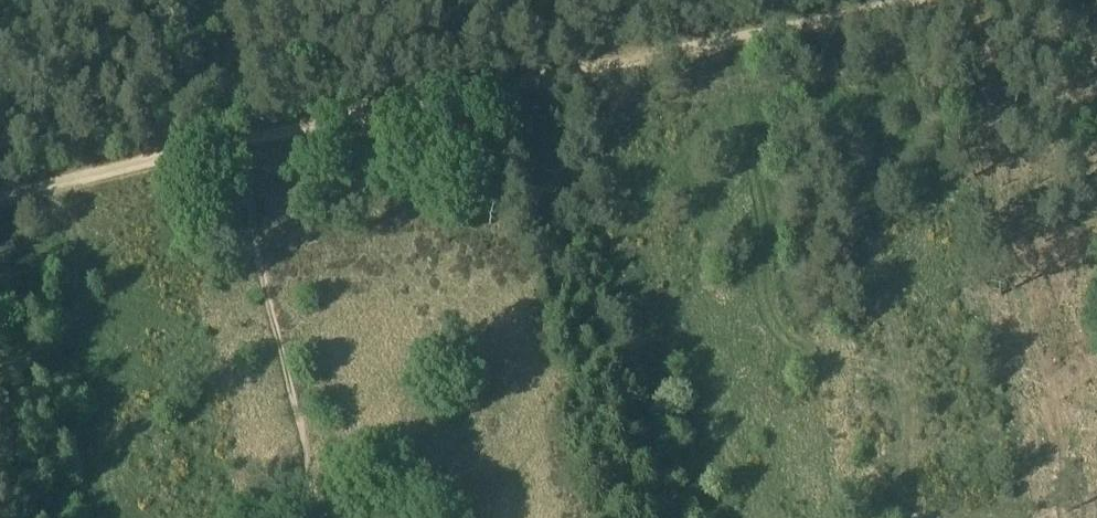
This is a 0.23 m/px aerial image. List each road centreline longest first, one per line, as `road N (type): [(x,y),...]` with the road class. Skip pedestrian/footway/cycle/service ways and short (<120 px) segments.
road 1 (track): [(156,154),(924,0)]
road 2 (track): [(0,187),(156,154)]
road 3 (track): [(207,0),(238,140)]

